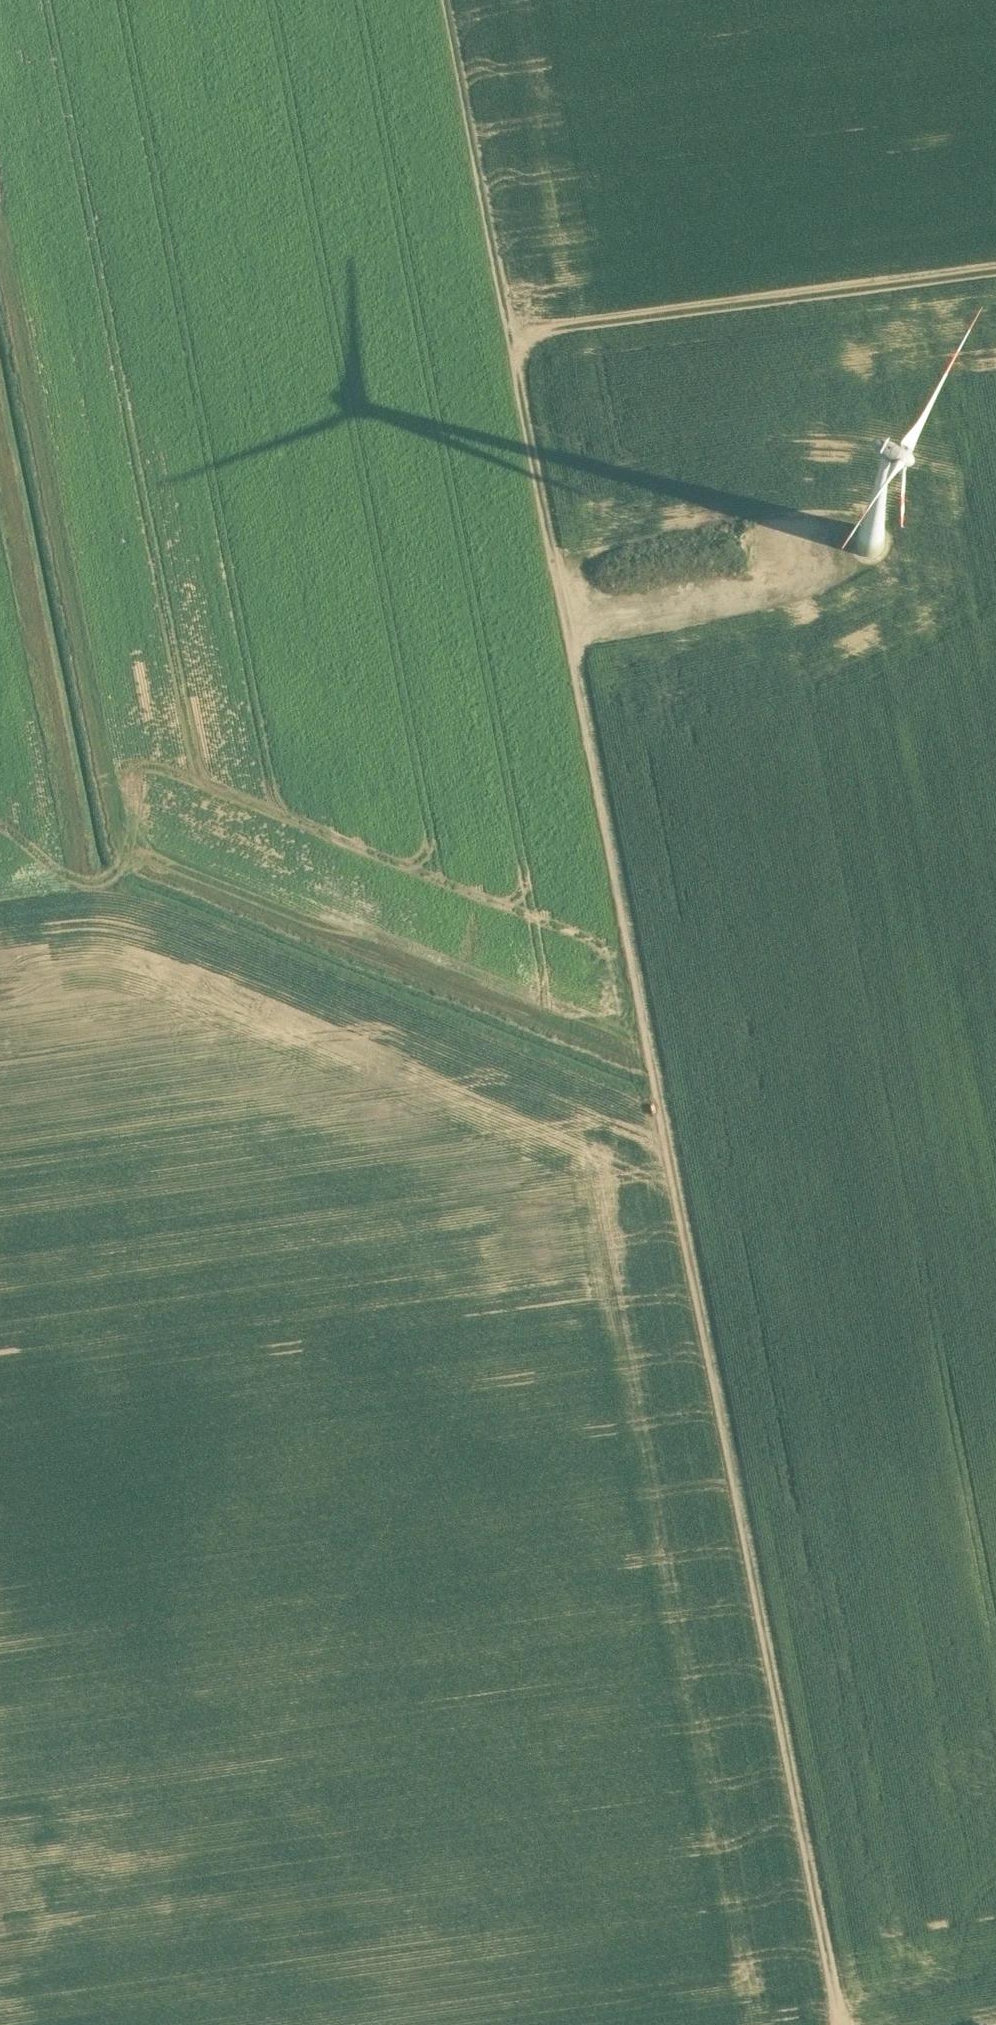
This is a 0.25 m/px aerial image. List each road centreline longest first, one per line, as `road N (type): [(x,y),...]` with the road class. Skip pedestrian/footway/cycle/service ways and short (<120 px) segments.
road 1 (track): [(564,589),(843,2024)]
road 2 (track): [(995,272),(536,330),(520,343)]
road 3 (track): [(447,0),(509,327),(520,343)]
road 4 (track): [(520,343),(519,377),(564,589)]

